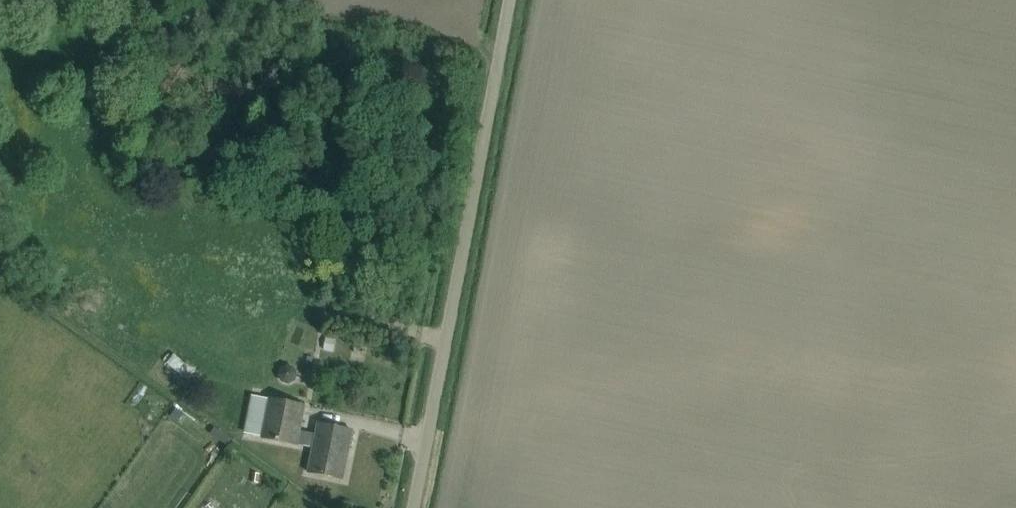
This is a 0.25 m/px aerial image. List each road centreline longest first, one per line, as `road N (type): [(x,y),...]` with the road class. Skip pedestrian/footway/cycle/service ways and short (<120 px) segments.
road 1 (unclassified): [(410,507),(507,0)]

